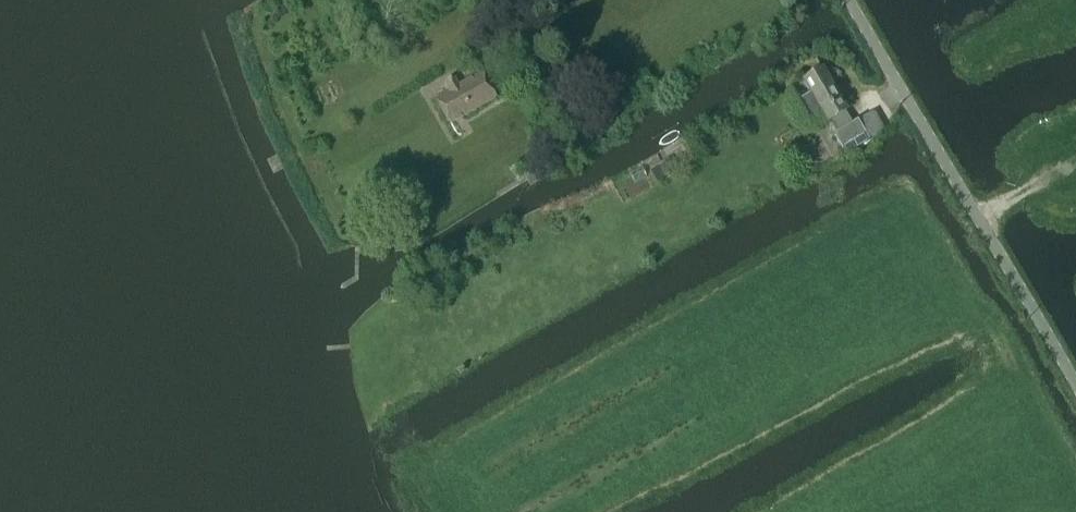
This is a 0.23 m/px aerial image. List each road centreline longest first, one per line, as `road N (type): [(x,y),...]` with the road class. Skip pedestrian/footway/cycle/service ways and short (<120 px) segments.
road 1 (tertiary): [(1075,387),(844,0)]

